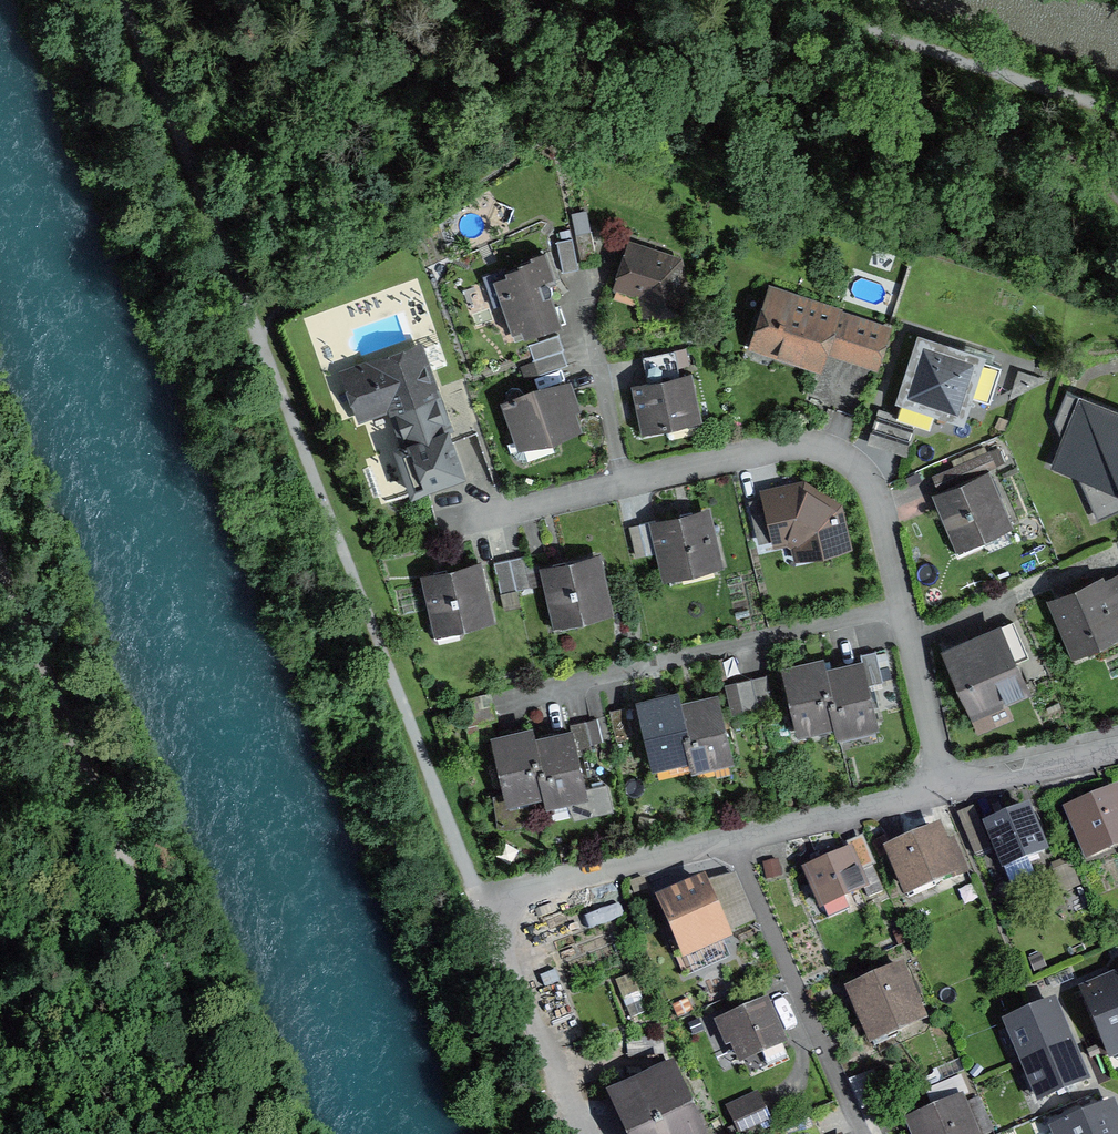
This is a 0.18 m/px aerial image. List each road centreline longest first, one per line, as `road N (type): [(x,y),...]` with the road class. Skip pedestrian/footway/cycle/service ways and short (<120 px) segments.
road 1 (residential): [(905,605),(480,714)]
road 2 (residential): [(905,605),(875,494),(858,465),(827,448),(789,445),(627,487)]
road 3 (residential): [(731,840),(861,1133)]
road 4 (residential): [(731,840),(479,897)]
road 5 (residential): [(584,1133),(479,897)]
road 6 (residential): [(946,790),(731,840)]
road 7 (residential): [(627,487),(580,287)]
road 8 (residential): [(912,642),(1101,566)]
road 9 (residential): [(1117,750),(946,790)]
road 10 (residential): [(627,487),(463,529)]
road 11 (residential): [(946,790),(912,642)]

